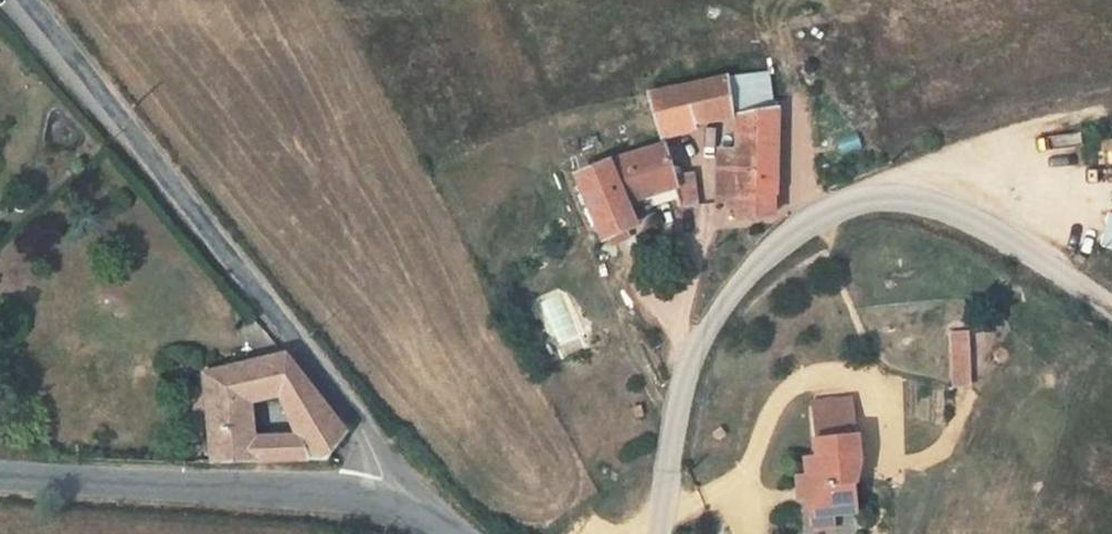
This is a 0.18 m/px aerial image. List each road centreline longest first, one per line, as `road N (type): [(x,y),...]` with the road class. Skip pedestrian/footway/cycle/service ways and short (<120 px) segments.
road 1 (unclassified): [(18,0),(403,466),(398,495)]
road 2 (residential): [(660,533),(692,361),(749,278),(795,229),(863,200),(942,211),(1025,250)]
road 3 (unclassified): [(398,495),(308,481),(0,466)]

